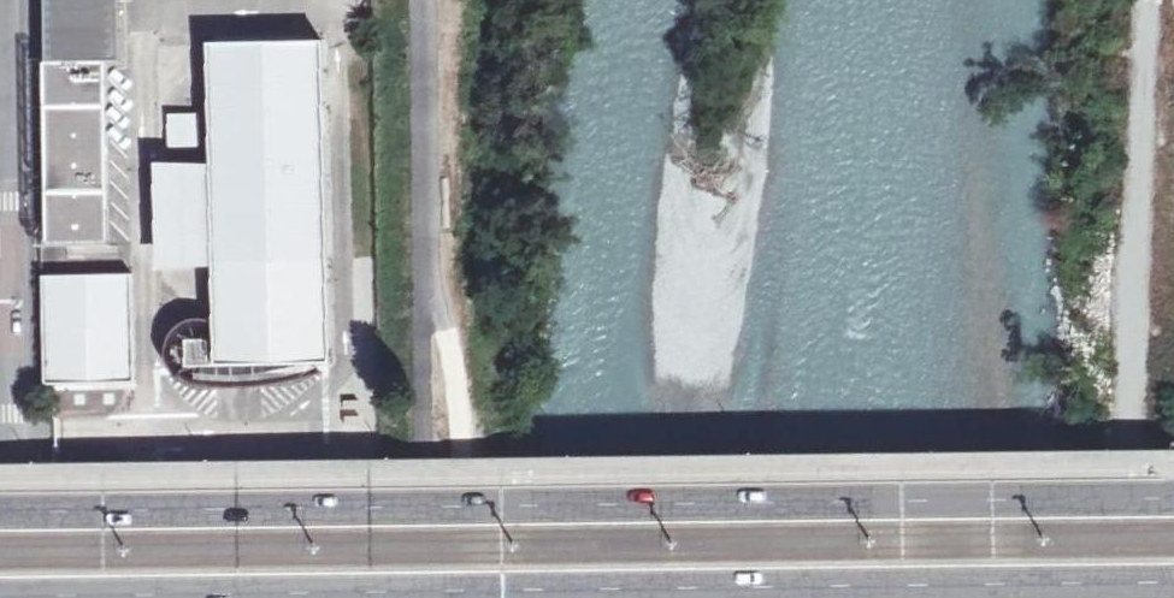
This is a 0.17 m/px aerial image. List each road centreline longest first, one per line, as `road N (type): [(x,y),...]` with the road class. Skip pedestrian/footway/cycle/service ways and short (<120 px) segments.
road 1 (secondary): [(1173,502),(0,514)]
road 2 (secondary): [(433,597),(1173,586)]
road 3 (track): [(1146,597),(1134,208),(1151,0)]
road 4 (residential): [(4,597),(0,280)]

